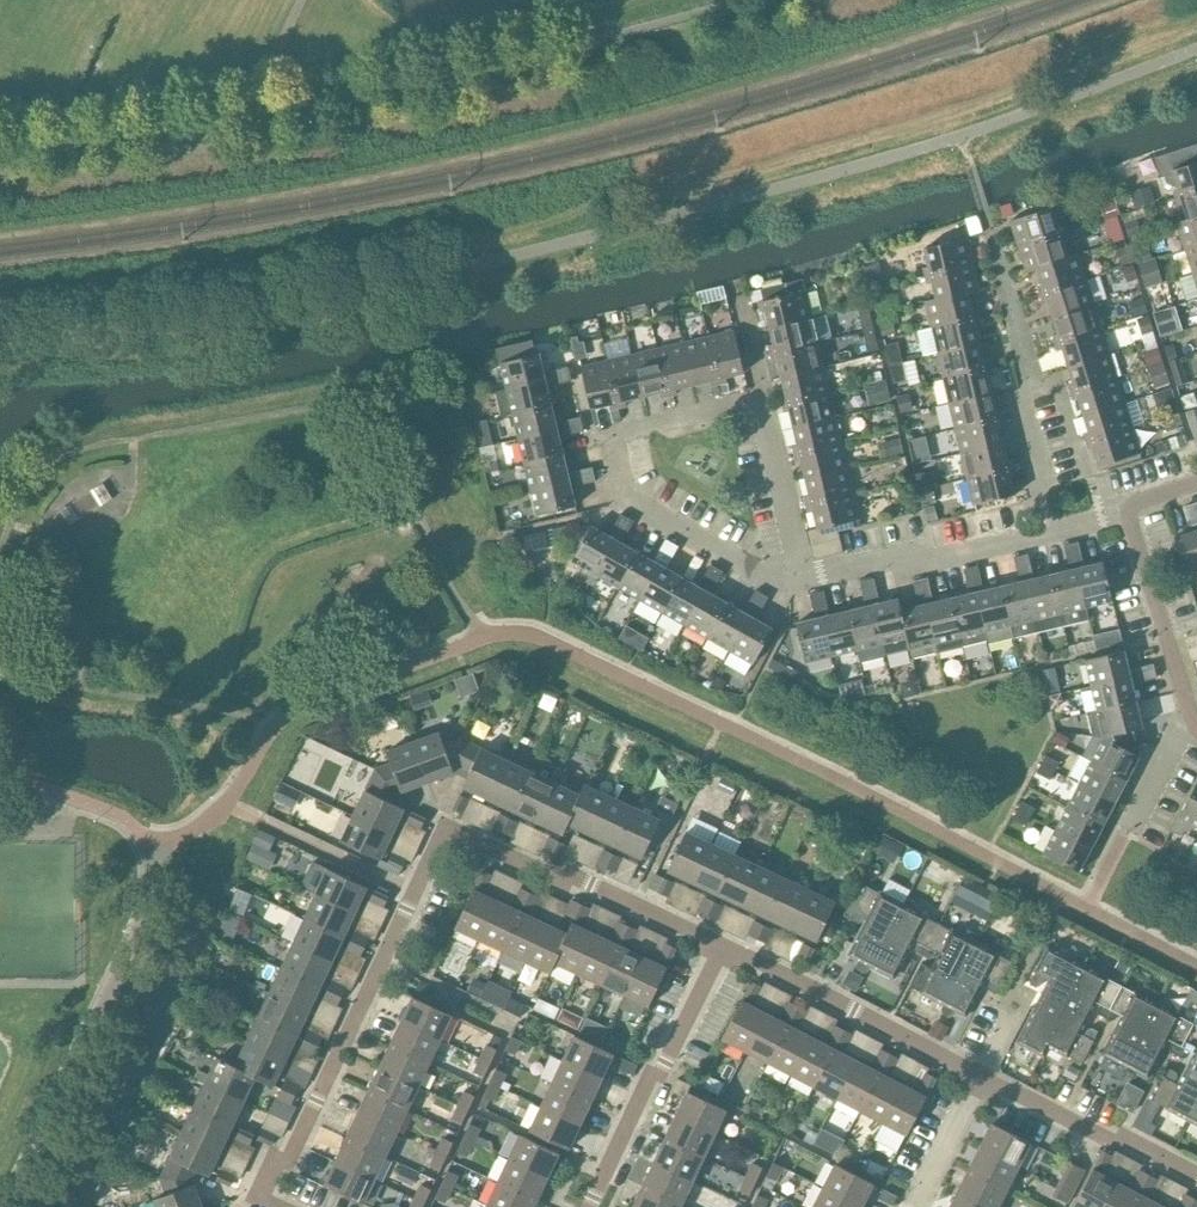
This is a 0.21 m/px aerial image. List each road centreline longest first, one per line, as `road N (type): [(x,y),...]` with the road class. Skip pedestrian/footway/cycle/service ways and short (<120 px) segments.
road 1 (residential): [(278,1206),(258,1198),(273,1163),(293,1152),(447,828),(723,949)]
road 2 (residential): [(800,578),(771,576),(632,501),(616,432),(758,400)]
road 3 (residential): [(590,1206),(723,949)]
road 4 (residential): [(723,949),(976,1080)]
road 5 (residential): [(800,578),(1044,530)]
road 6 (residential): [(976,1080),(1196,1182)]
road 7 (residential): [(1190,713),(1124,505)]
road 8 (residential): [(758,400),(800,578)]
road 9 (residential): [(1044,530),(1023,397),(1034,384)]
road 10 (residential): [(918,1206),(976,1080)]
road 11 (residential): [(1127,822),(1190,713)]

